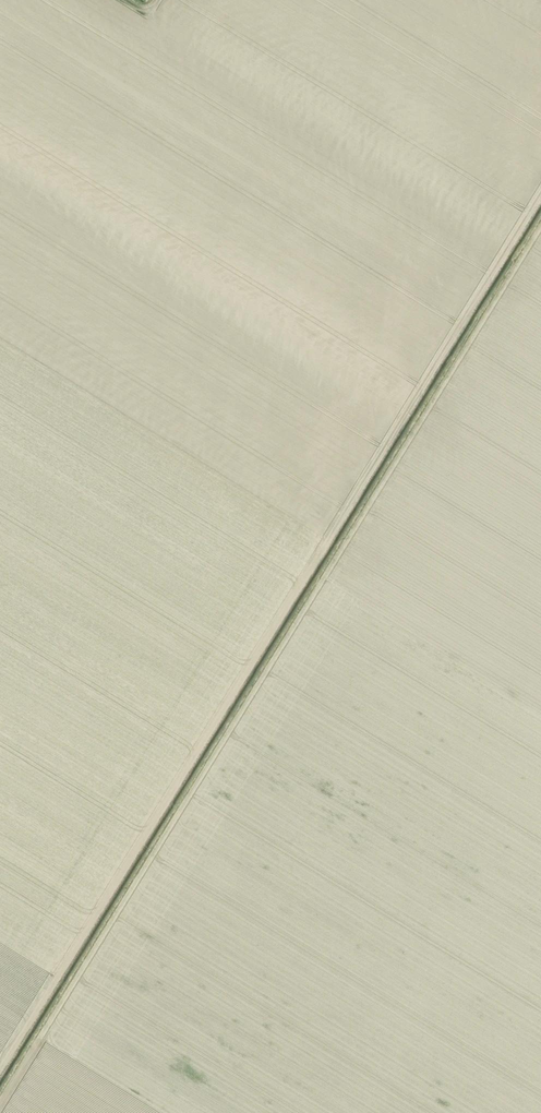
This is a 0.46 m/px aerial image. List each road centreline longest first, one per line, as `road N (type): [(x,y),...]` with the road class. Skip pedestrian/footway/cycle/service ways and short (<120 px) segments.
road 1 (track): [(540,189),(0,1066)]

